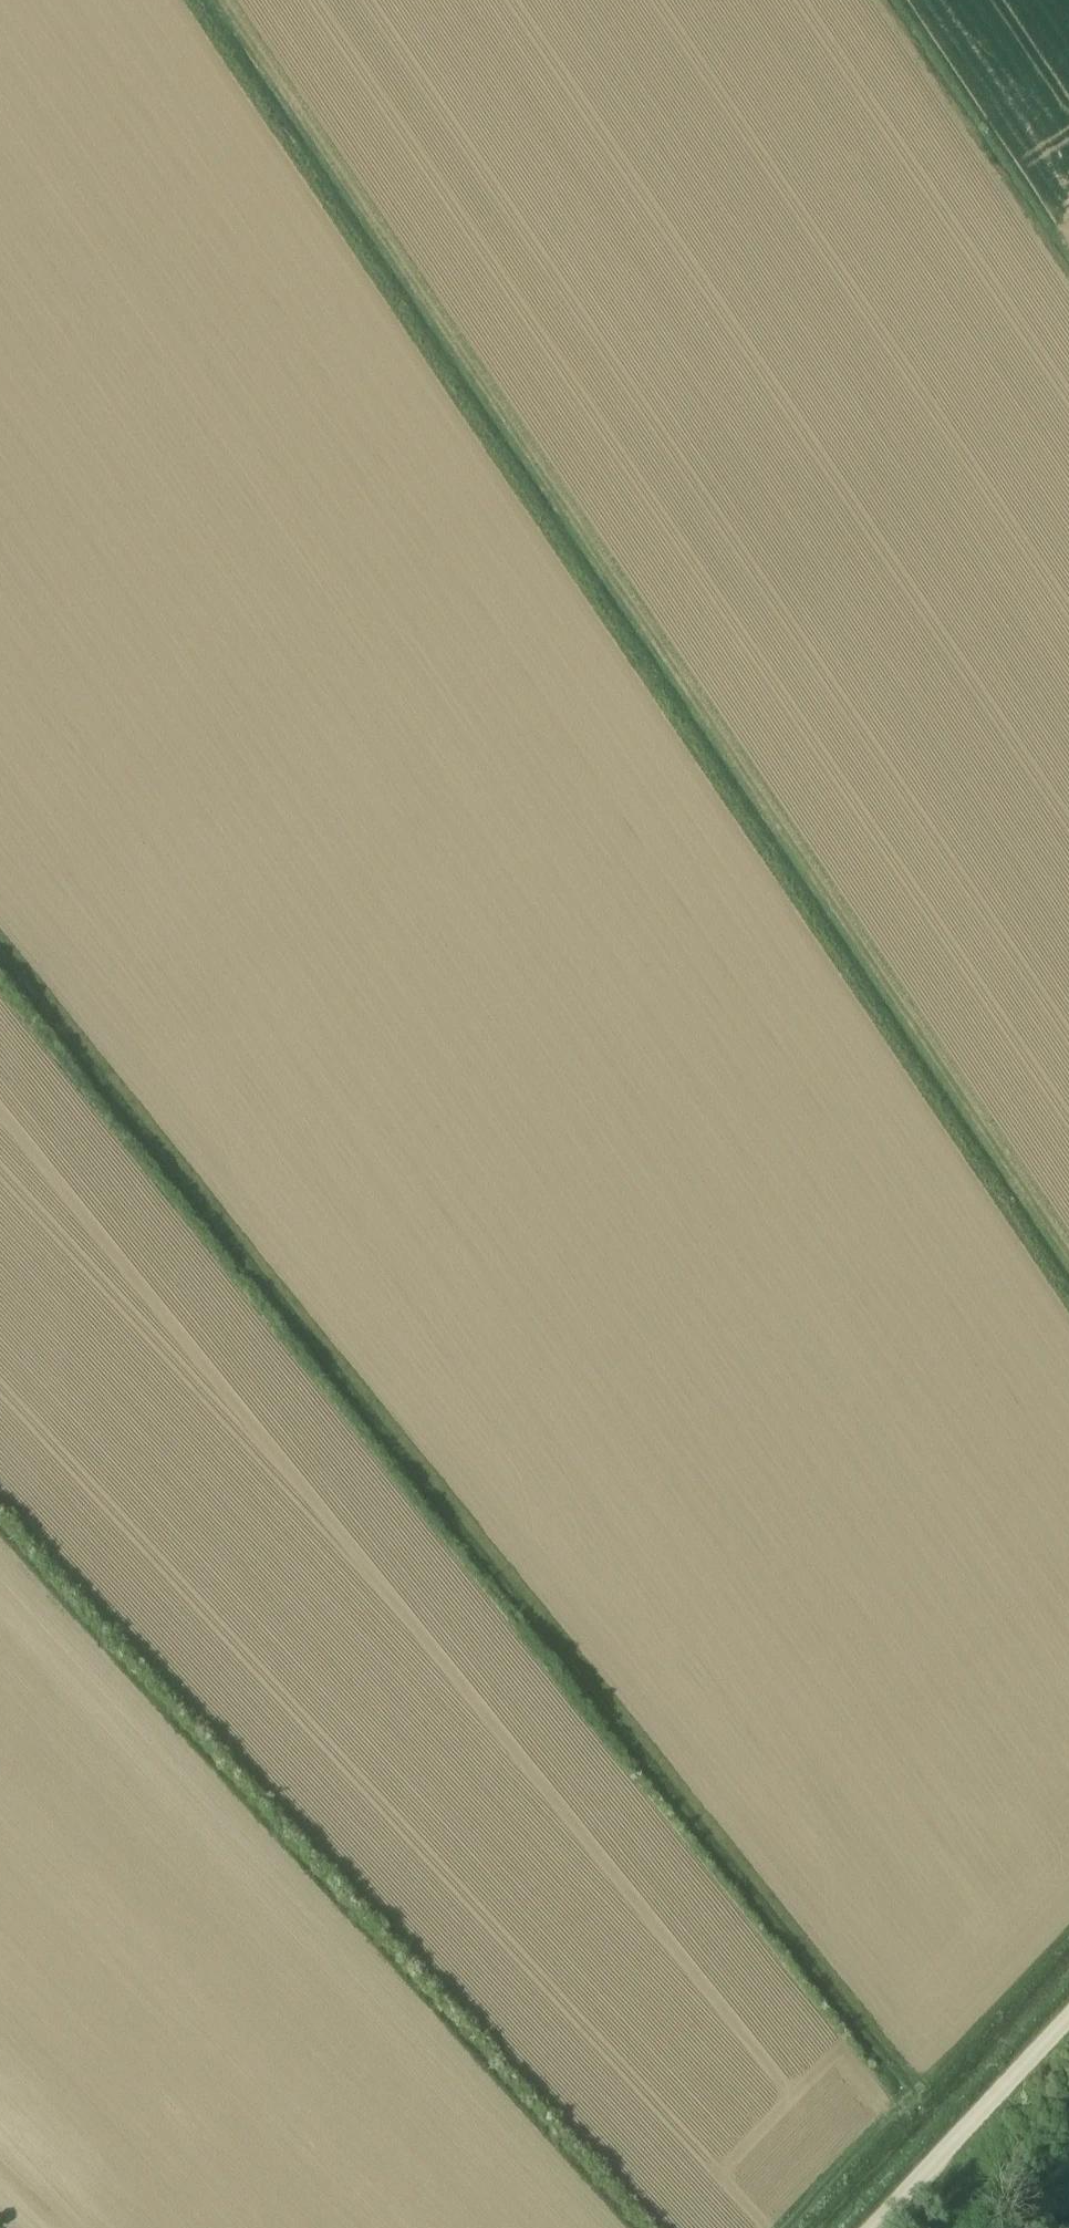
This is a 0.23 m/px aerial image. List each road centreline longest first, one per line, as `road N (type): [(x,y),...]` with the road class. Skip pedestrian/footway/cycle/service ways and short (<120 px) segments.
road 1 (unclassified): [(840,2227),(1068,1978)]

